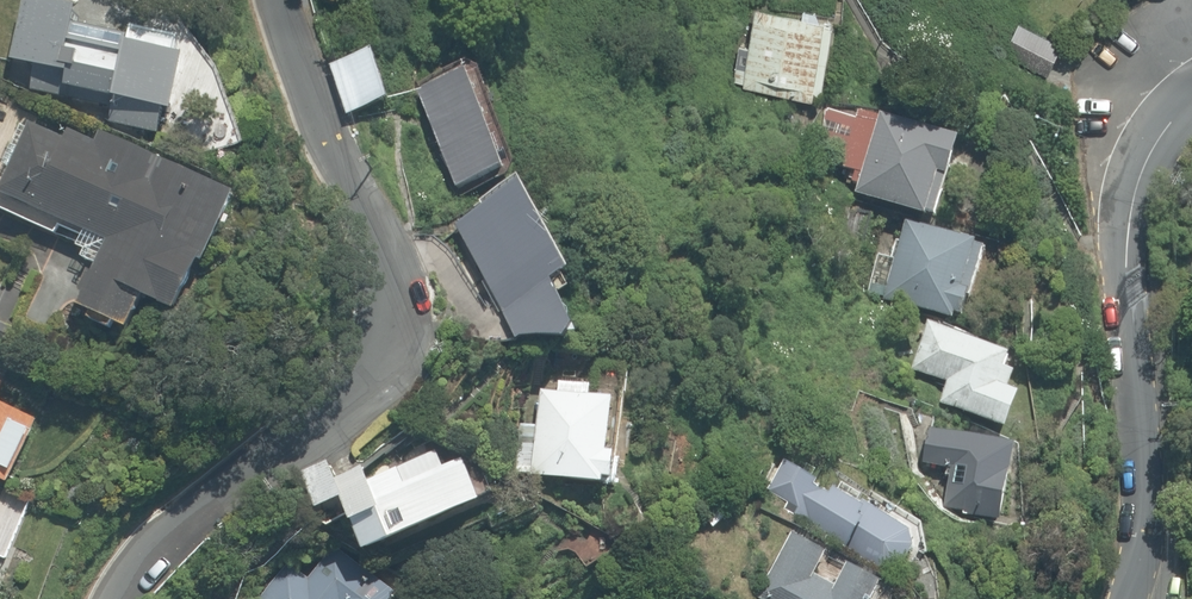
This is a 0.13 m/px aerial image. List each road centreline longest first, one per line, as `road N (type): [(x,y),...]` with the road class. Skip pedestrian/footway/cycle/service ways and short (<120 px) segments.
road 1 (residential): [(277,0),(293,71),(397,277),(399,332),(390,368),(156,543),(121,598)]
road 2 (residential): [(1127,598),(1138,530),(1122,340),(1128,238),(1136,194),(1191,102)]

